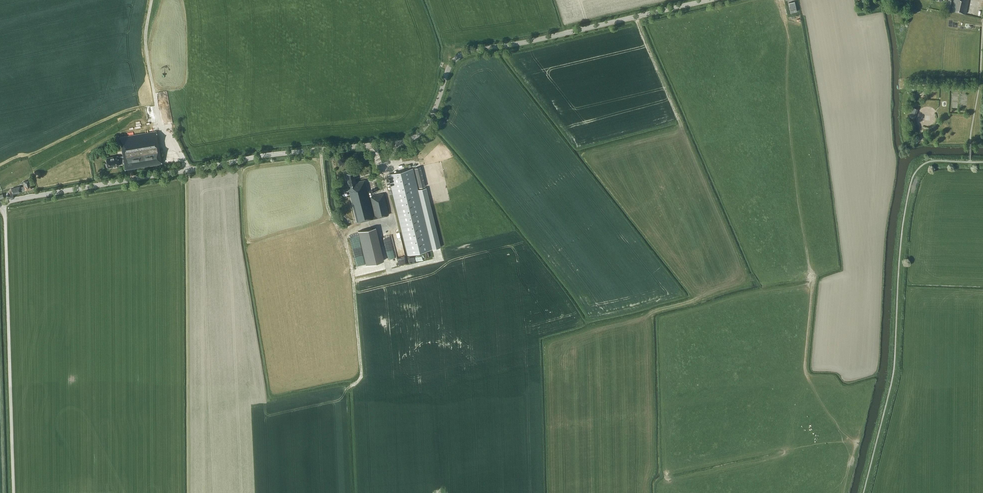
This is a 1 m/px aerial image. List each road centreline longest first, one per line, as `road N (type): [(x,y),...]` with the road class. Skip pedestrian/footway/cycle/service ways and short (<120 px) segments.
road 1 (unclassified): [(0,203),(247,156),(411,141),(434,114),(450,68),(470,52),(711,0)]
road 2 (track): [(982,163),(933,162),(914,178),(898,364),(866,492)]
road 3 (track): [(188,171),(160,128),(146,49),(152,0)]

